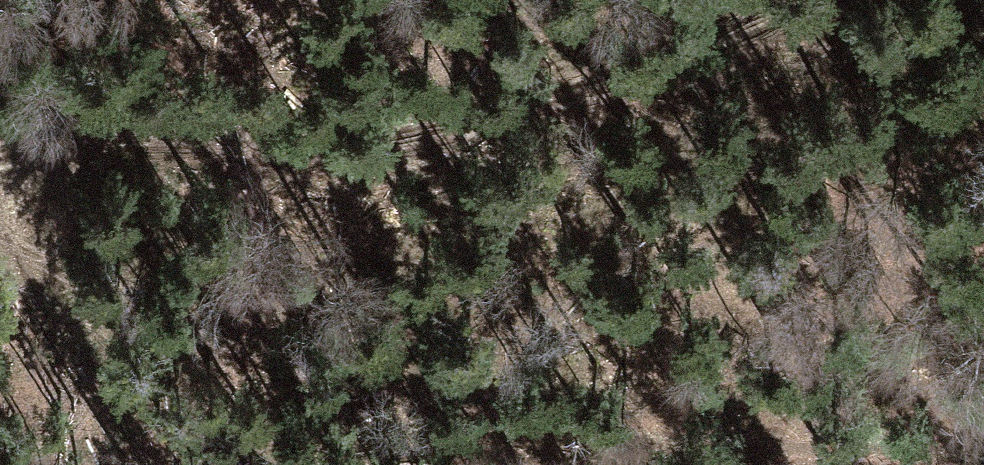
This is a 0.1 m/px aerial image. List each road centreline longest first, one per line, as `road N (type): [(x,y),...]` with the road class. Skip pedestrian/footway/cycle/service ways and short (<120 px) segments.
road 1 (track): [(983,430),(775,431),(463,408),(350,383),(0,265)]
road 2 (track): [(0,133),(511,58),(676,25),(726,0)]

